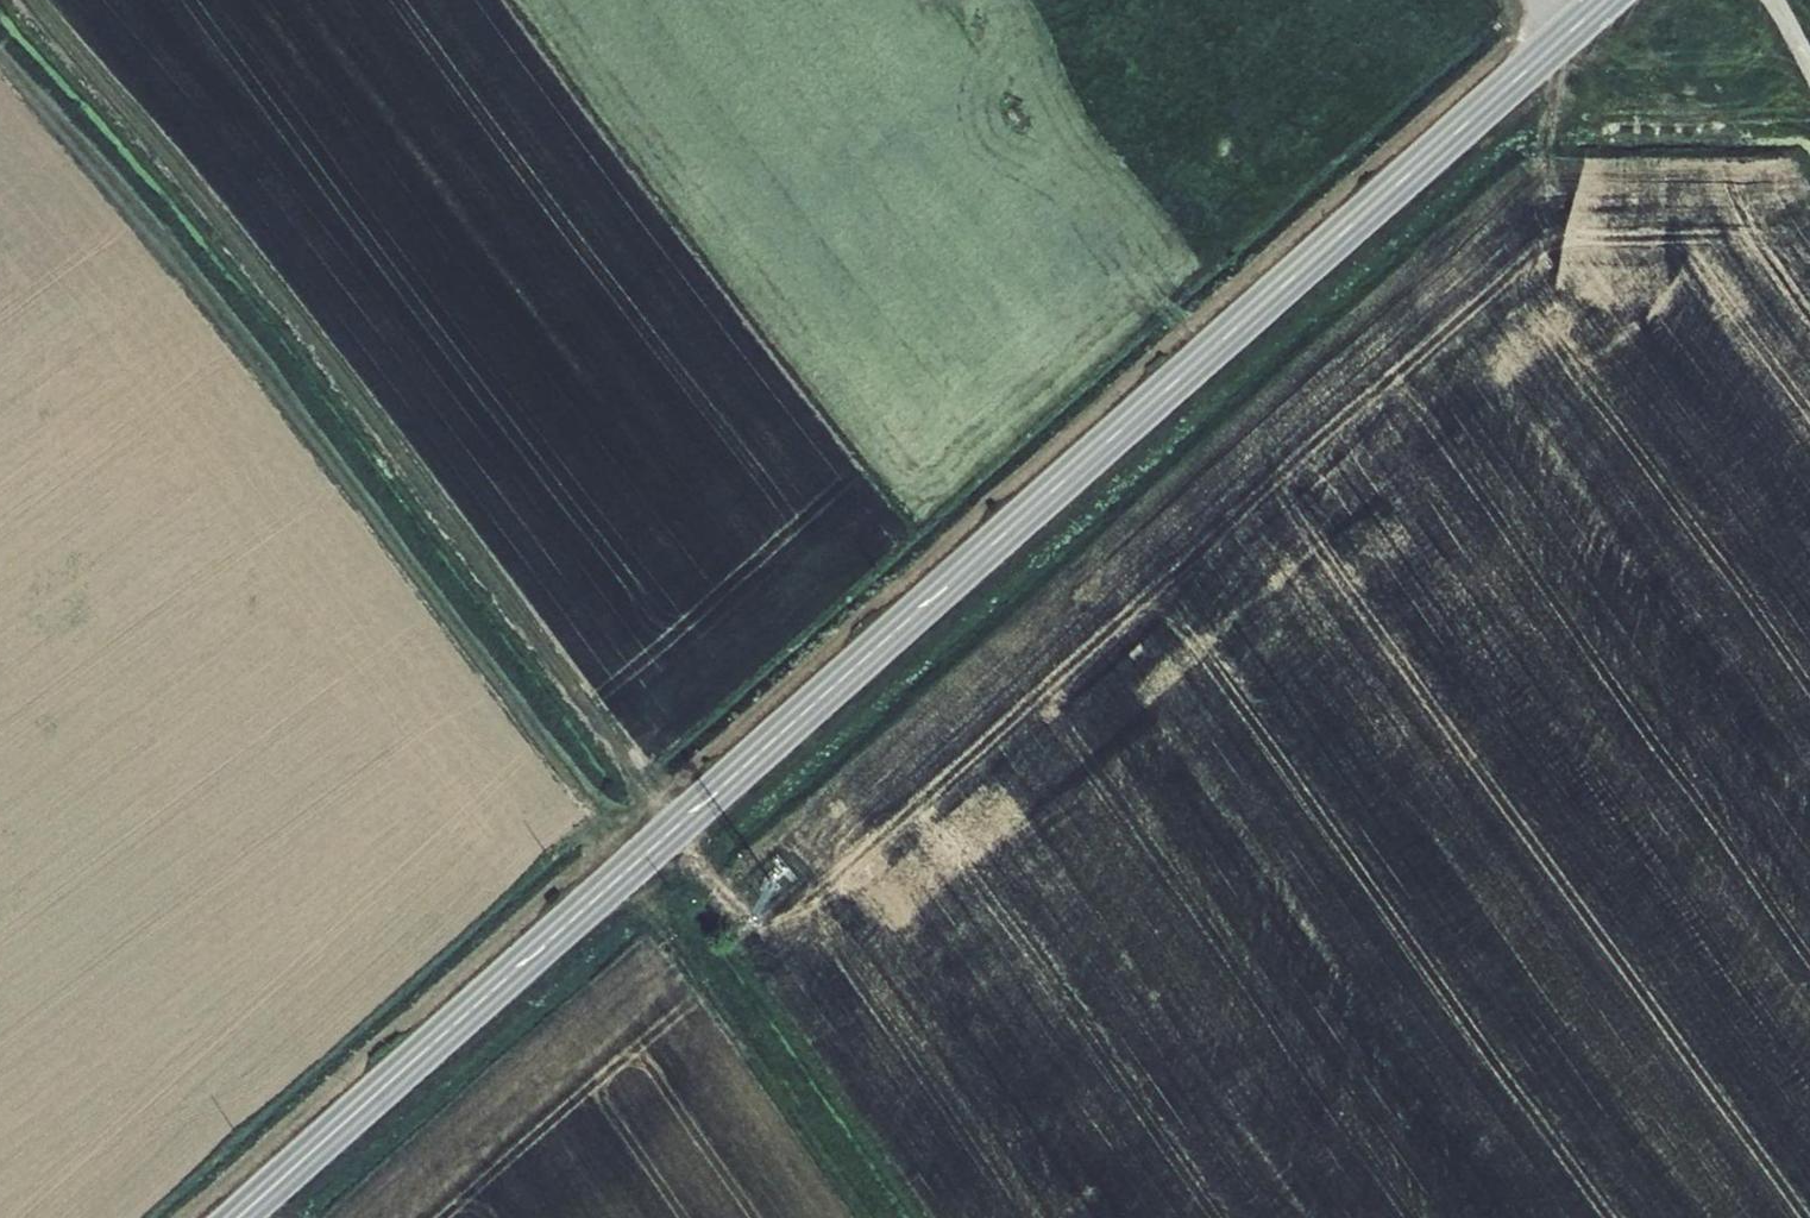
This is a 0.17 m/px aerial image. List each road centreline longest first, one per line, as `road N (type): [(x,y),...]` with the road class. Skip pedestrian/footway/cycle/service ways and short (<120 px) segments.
road 1 (secondary): [(234,1217),(1605,0)]

